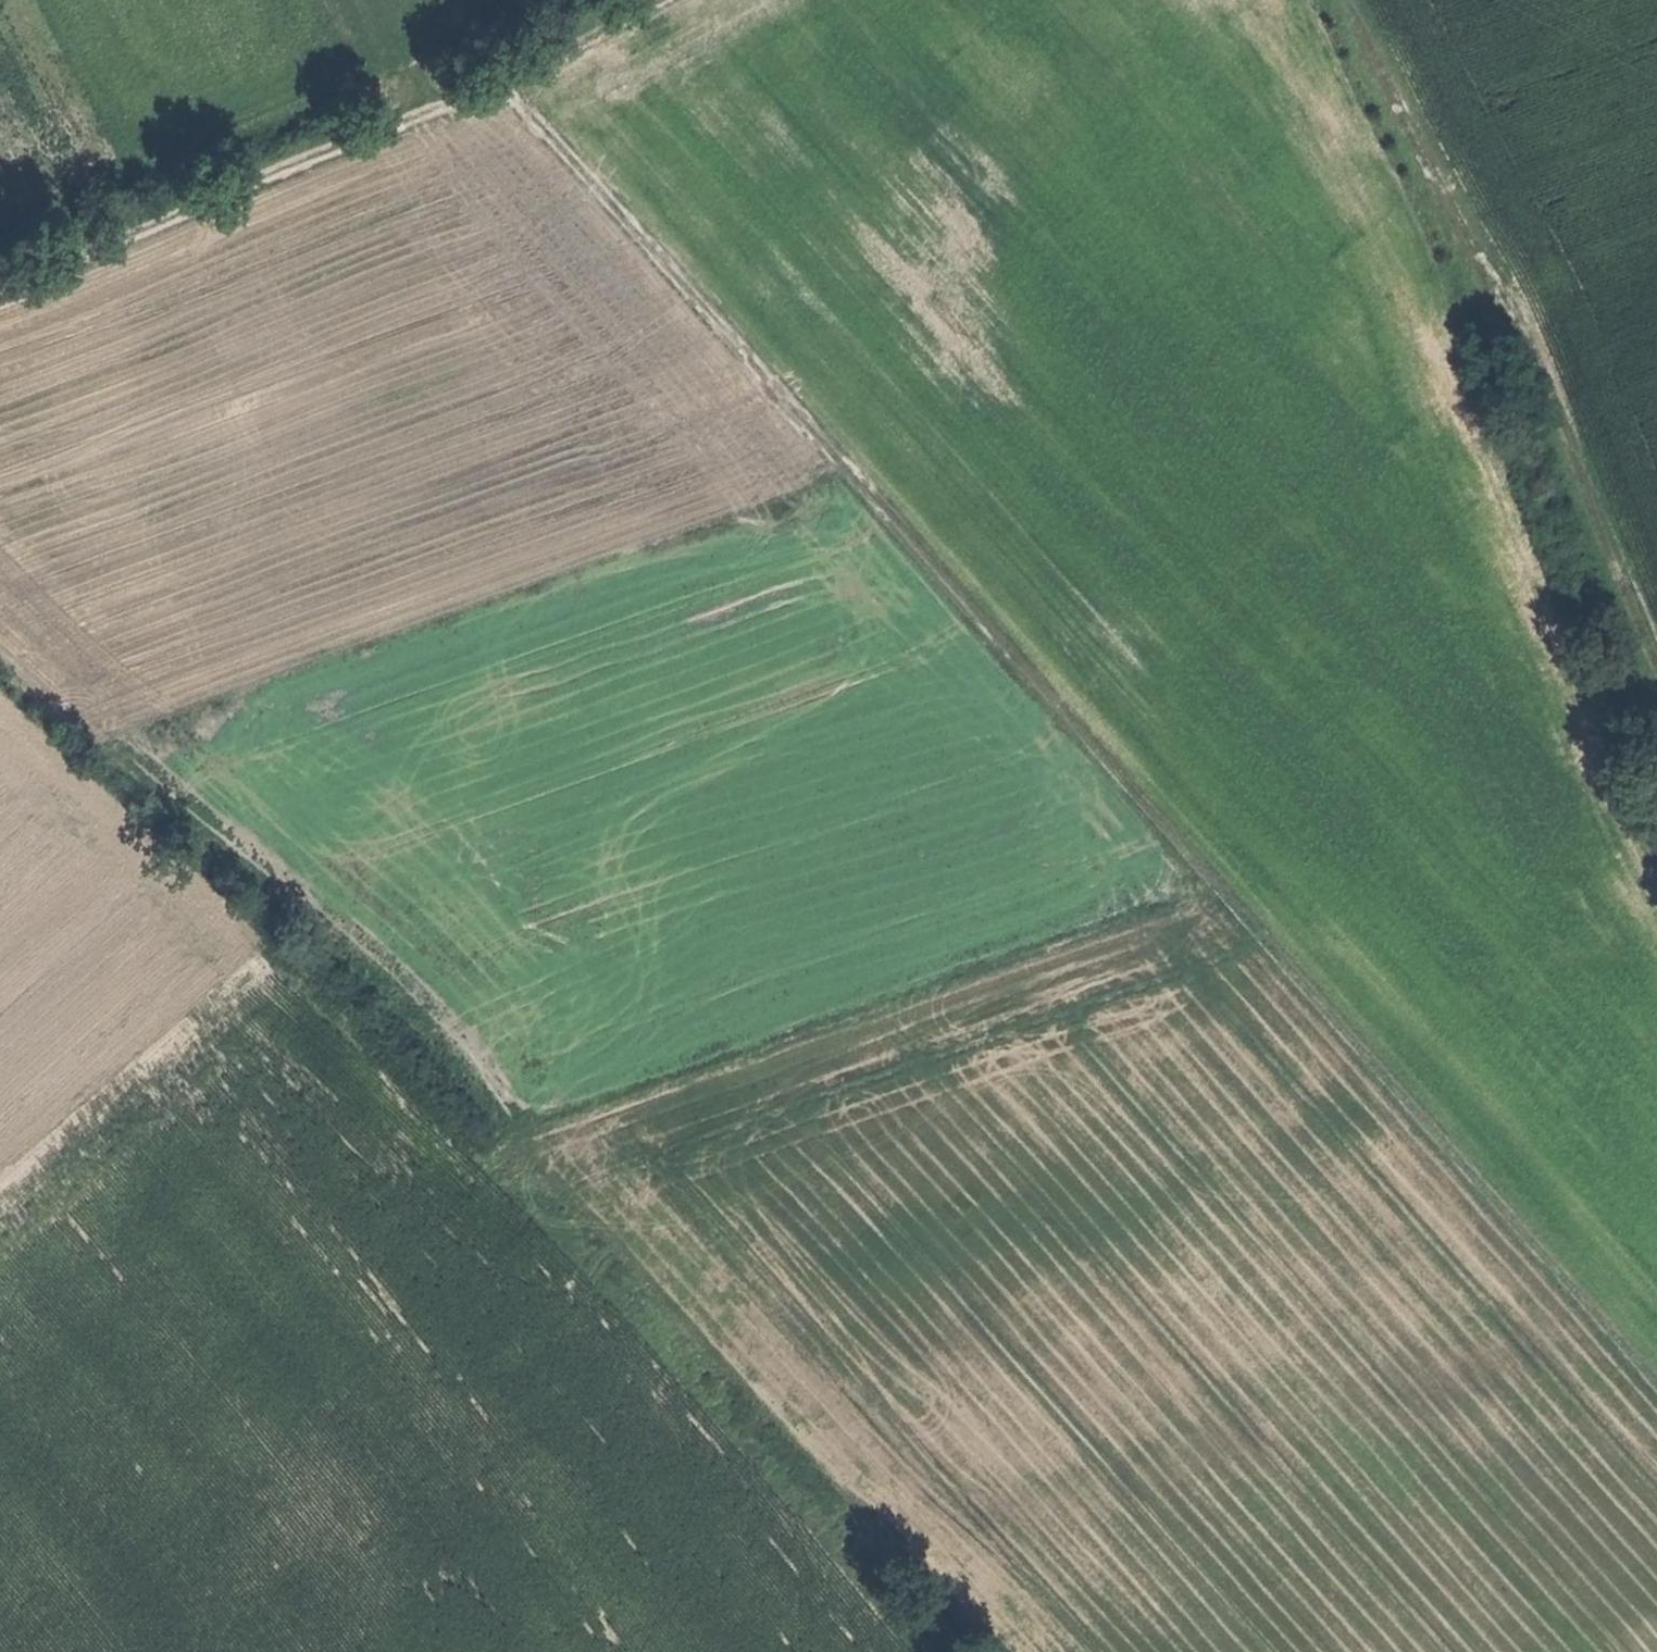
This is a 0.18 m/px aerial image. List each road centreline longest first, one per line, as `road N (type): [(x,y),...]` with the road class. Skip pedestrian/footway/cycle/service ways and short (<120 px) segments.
road 1 (track): [(515,88),(541,127),(822,420),(1656,1373)]
road 2 (track): [(670,0),(515,88),(0,299)]

